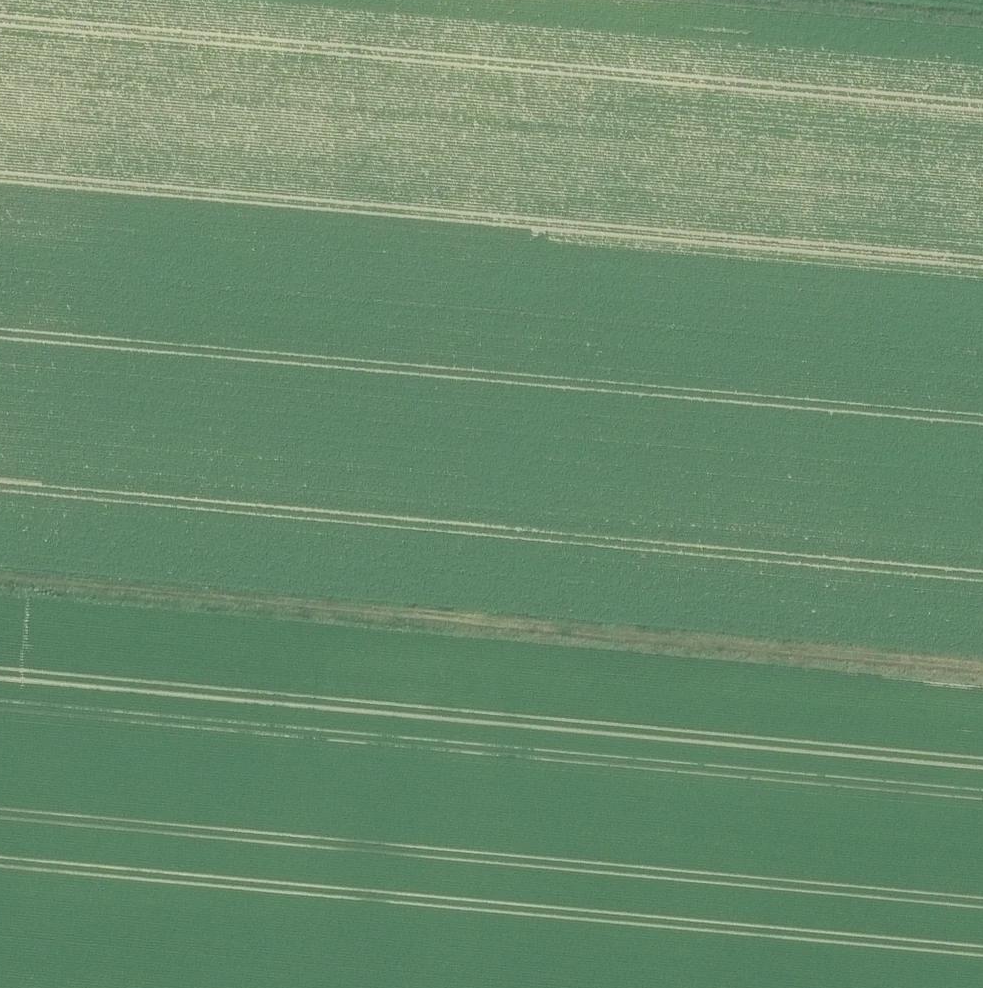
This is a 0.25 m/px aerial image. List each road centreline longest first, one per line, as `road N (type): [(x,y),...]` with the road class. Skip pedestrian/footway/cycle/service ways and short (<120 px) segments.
road 1 (track): [(0,577),(982,671)]

